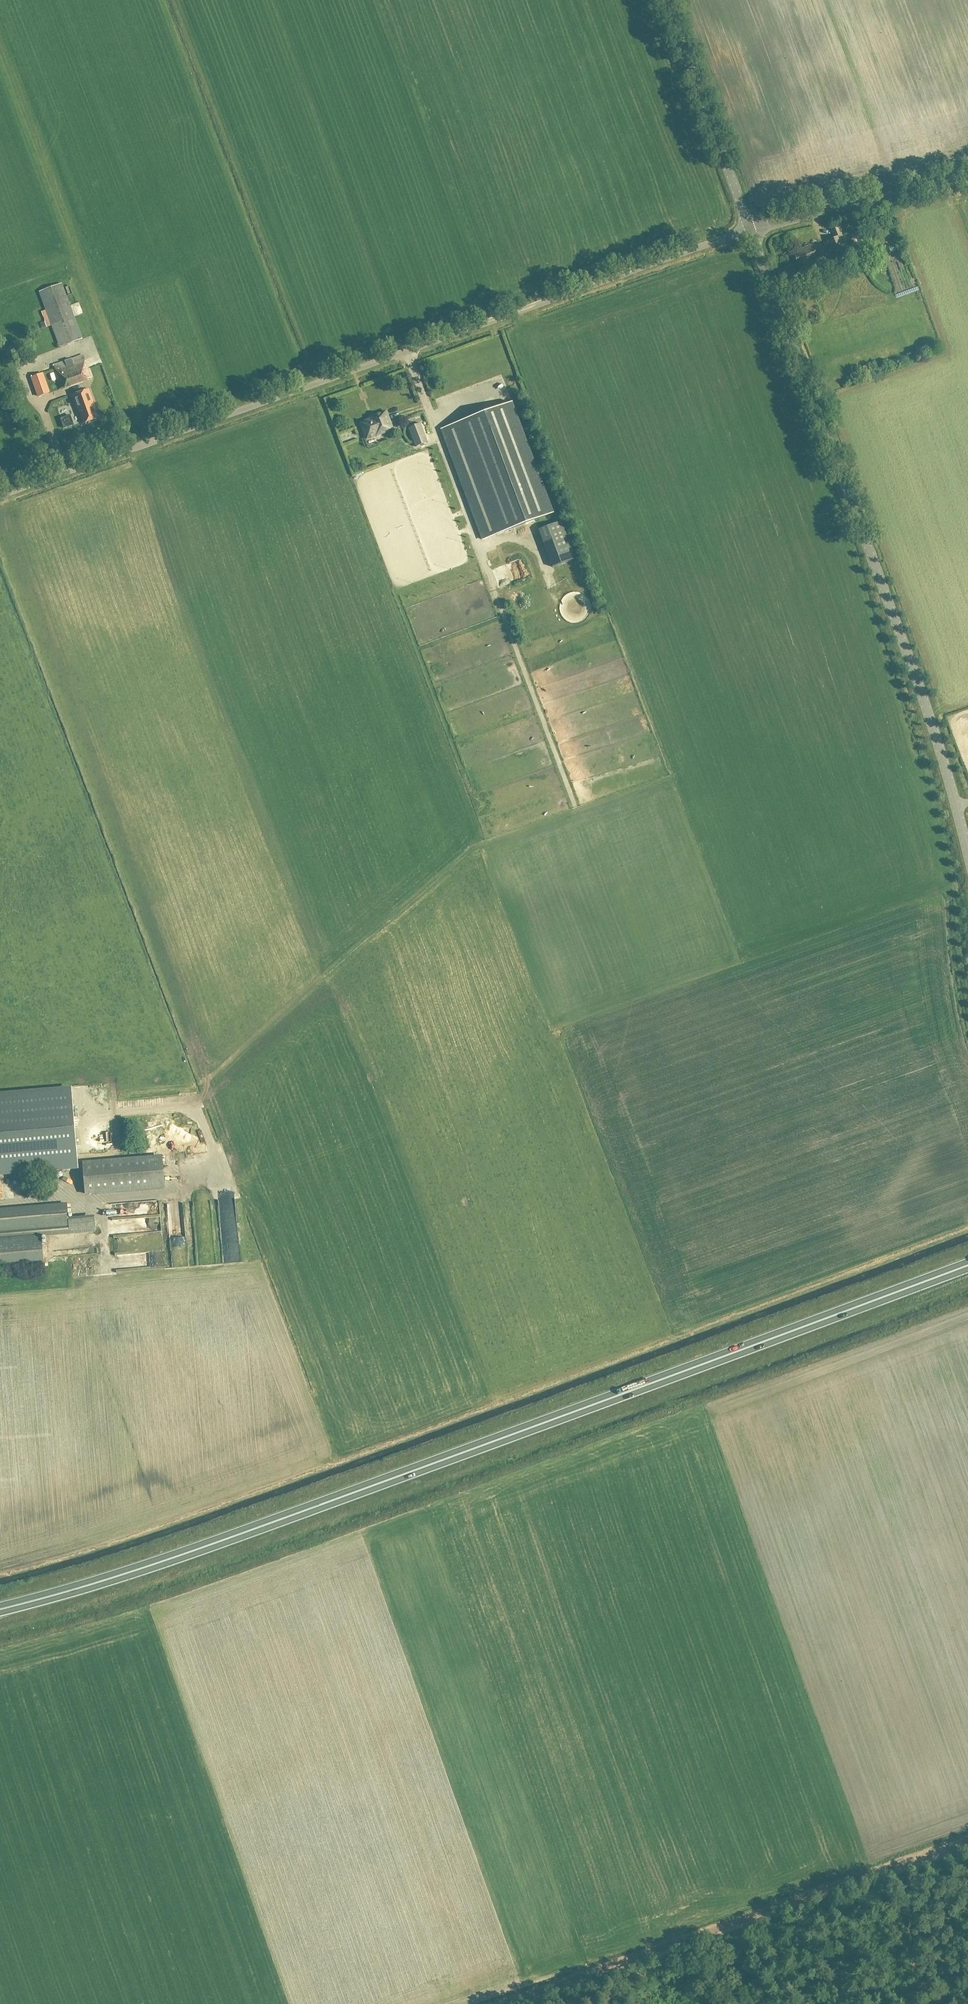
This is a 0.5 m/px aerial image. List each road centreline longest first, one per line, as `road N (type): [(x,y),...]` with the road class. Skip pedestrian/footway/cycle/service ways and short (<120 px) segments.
road 1 (trunk): [(0,1609),(228,1539),(967,1267)]
road 2 (unclassified): [(0,497),(750,233)]
road 3 (unclassified): [(967,855),(941,751),(750,233)]
road 4 (track): [(967,1841),(508,2003)]
road 5 (unclassified): [(750,233),(664,0)]
road 6 (unclassified): [(750,233),(967,180)]

